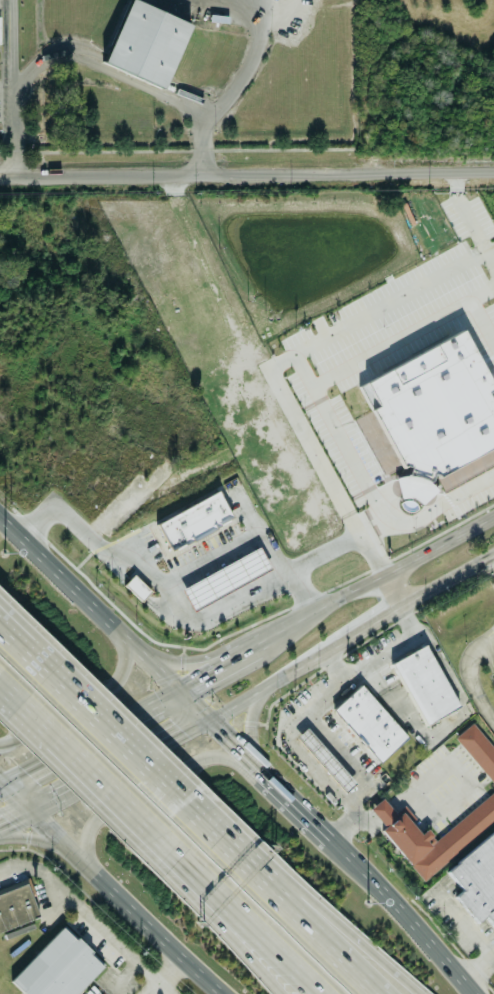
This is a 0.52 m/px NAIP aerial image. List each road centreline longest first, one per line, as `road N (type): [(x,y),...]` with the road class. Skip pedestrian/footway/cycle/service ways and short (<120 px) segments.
road 1 (secondary): [(493,515),(0,779)]
road 2 (residential): [(0,176),(493,173)]
road 3 (primary): [(267,769),(0,510)]
road 4 (primary): [(0,783),(226,993)]
road 5 (motorway): [(422,993),(203,806)]
road 6 (secondary): [(0,829),(212,716)]
road 7 (primary): [(267,769),(203,757),(98,816),(85,843),(88,866)]
road 8 (motorway): [(156,837),(323,993)]
road 9 (motorway): [(0,688),(156,837)]
road 10 (primary): [(478,993),(335,834)]
road 11 (motorway): [(156,837),(284,993)]
road 12 (primary): [(0,743),(112,688),(126,661),(111,618)]
road 13 (motorway): [(127,733),(0,599)]
road 14 (motorway): [(127,733),(0,618)]
road 15 (secondary): [(212,716),(338,643)]
road 16 (motorway): [(388,993),(293,894)]
road 17 (motorway): [(293,894),(203,806)]

